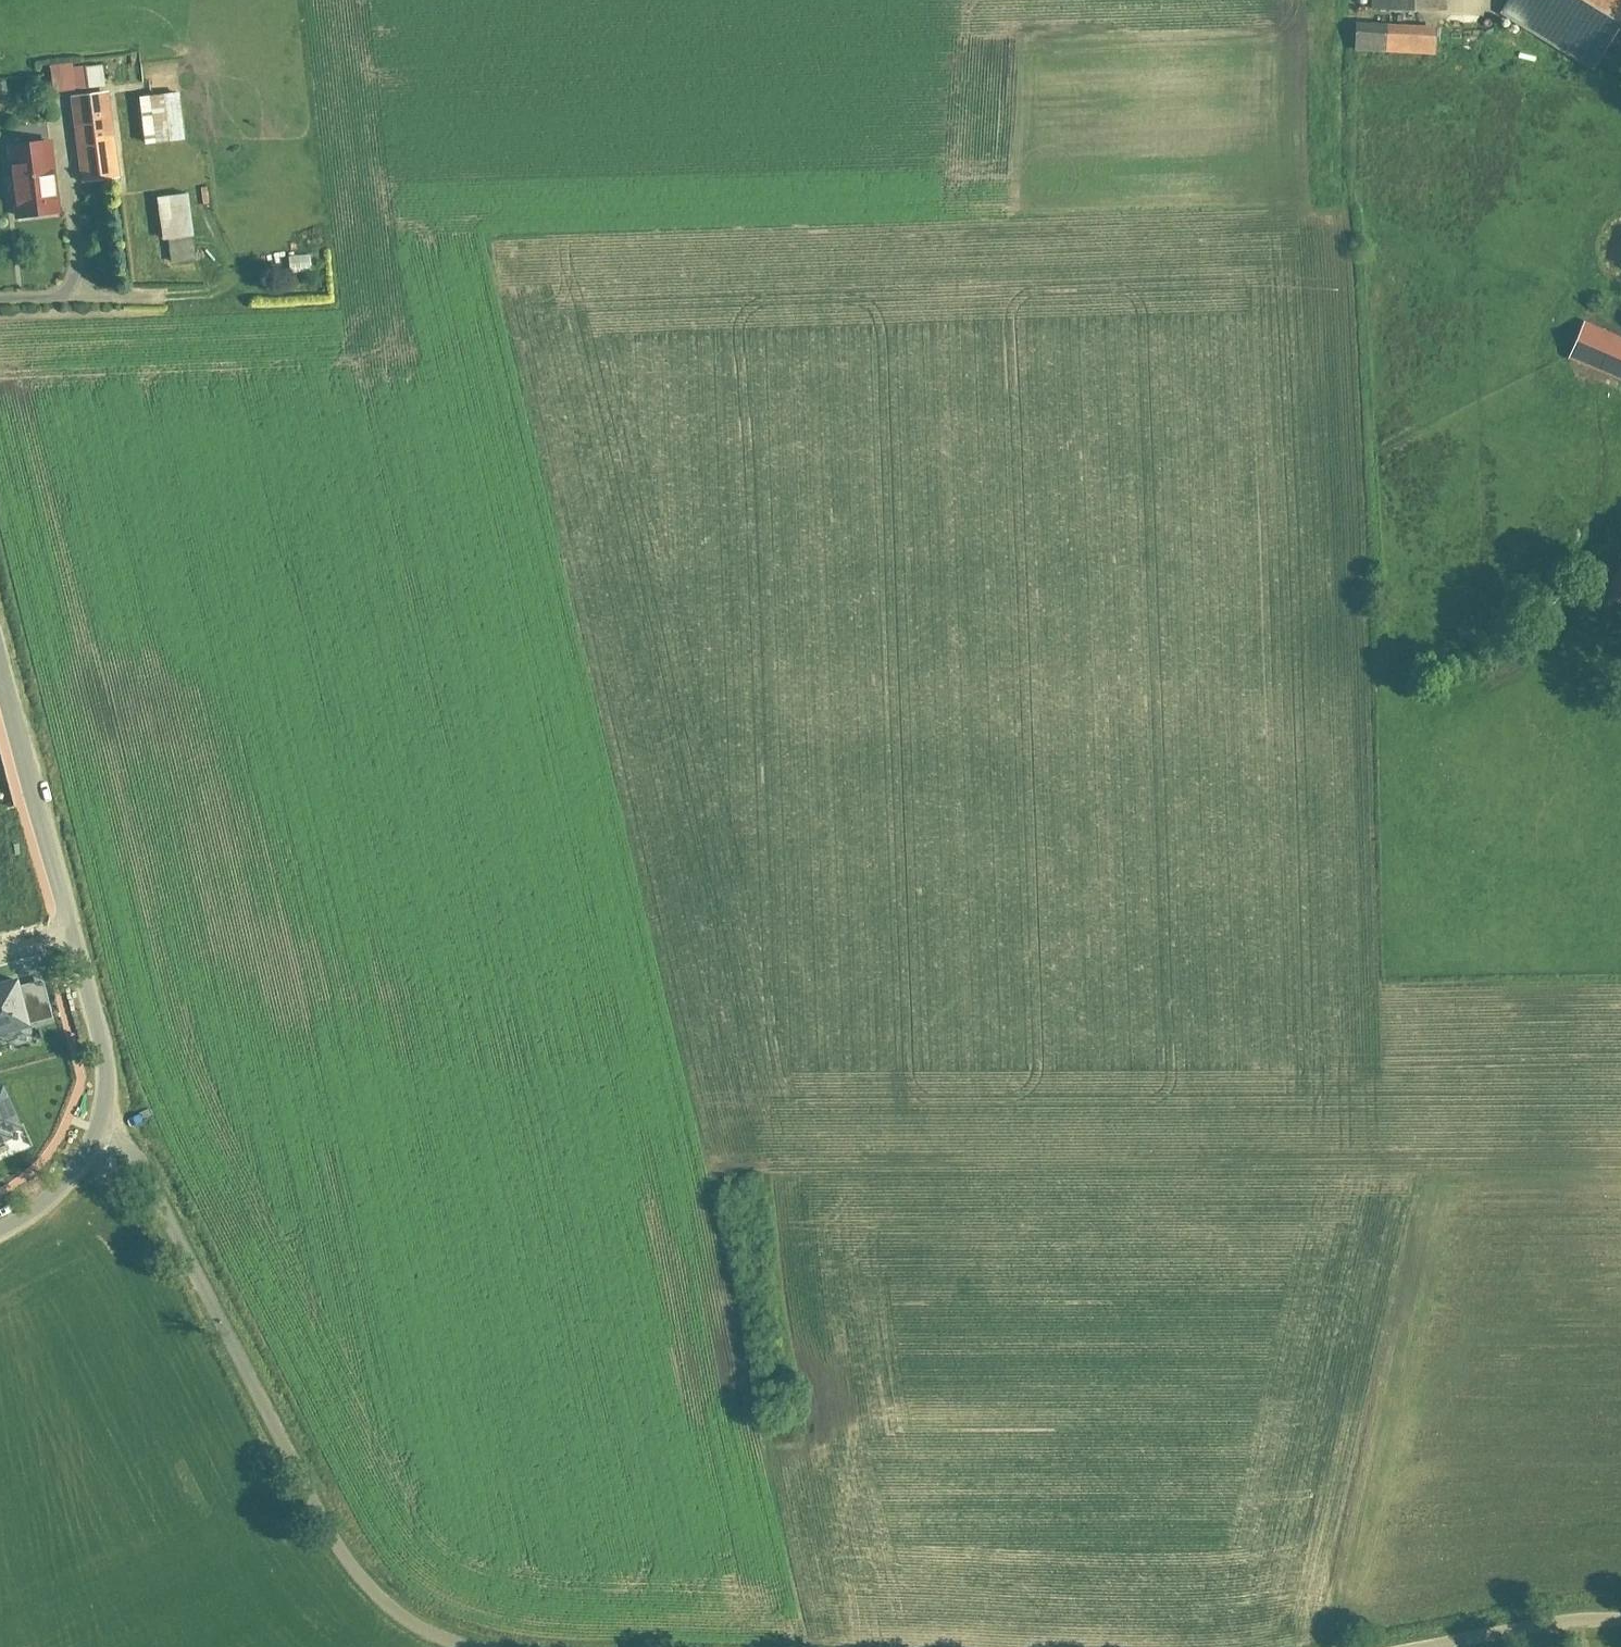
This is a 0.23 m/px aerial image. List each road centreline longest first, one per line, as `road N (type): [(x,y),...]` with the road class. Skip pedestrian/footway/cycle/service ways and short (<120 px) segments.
road 1 (residential): [(540,1646),(438,1630),(371,1588),(282,1450),(106,1114)]
road 2 (residential): [(0,668),(69,931)]
road 3 (residential): [(69,931),(101,1031),(106,1114)]
road 4 (residential): [(1620,1621),(1436,1646)]
road 5 (residential): [(106,1114),(63,1186),(0,1230)]

